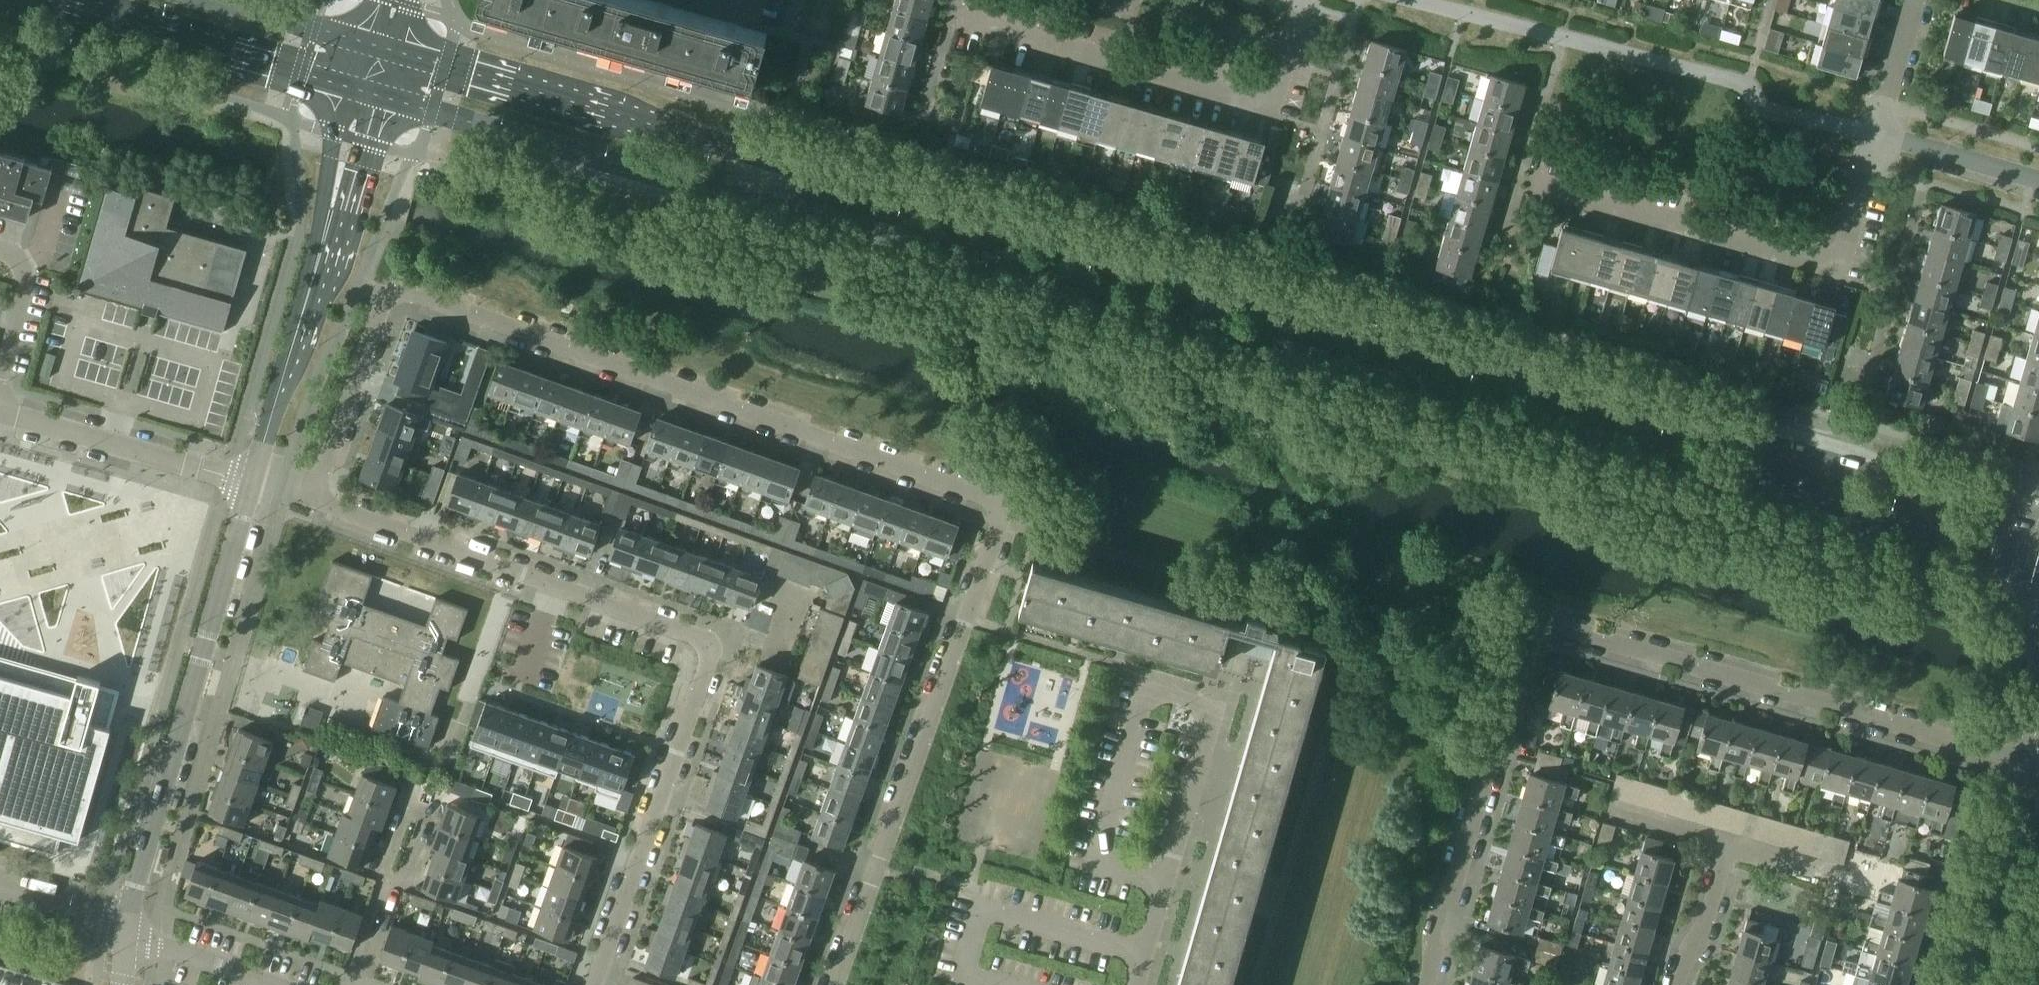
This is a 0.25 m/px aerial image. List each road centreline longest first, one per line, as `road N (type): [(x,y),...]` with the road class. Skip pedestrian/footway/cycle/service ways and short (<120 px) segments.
road 1 (secondary): [(374,94),(2038,573)]
road 2 (secondary): [(2038,525),(387,51)]
road 3 (residential): [(837,984),(994,530),(993,508),(980,494),(403,288),(381,304),(314,499)]
road 4 (residential): [(1425,984),(1524,646),(1537,630),(1558,626),(2026,765)]
road 5 (residential): [(595,984),(712,649),(314,499)]
road 6 (residential): [(128,932),(255,480)]
road 7 (residential): [(1522,182),(1837,270),(1875,133)]
road 8 (residential): [(950,17),(1269,109),(1300,0)]
road 9 (residential): [(255,480),(374,94)]
road 10 (secondary): [(39,0),(374,94)]
road 11 (residential): [(1138,984),(1217,705)]
road 12 (residential): [(231,475),(0,413)]
road 13 (residential): [(1962,984),(2026,765)]
road 14 (residential): [(353,984),(425,788)]
road 15 (secondary): [(387,51),(207,0)]
road 16 (residential): [(2038,182),(1875,133)]
road 17 (residential): [(128,932),(273,984)]
road 18 (residential): [(1678,984),(1730,843)]
road 19 (residential): [(0,382),(29,294),(24,267),(0,249)]
road 20 (residential): [(1875,133),(1915,0)]
road 21 (residential): [(128,932),(0,889)]

